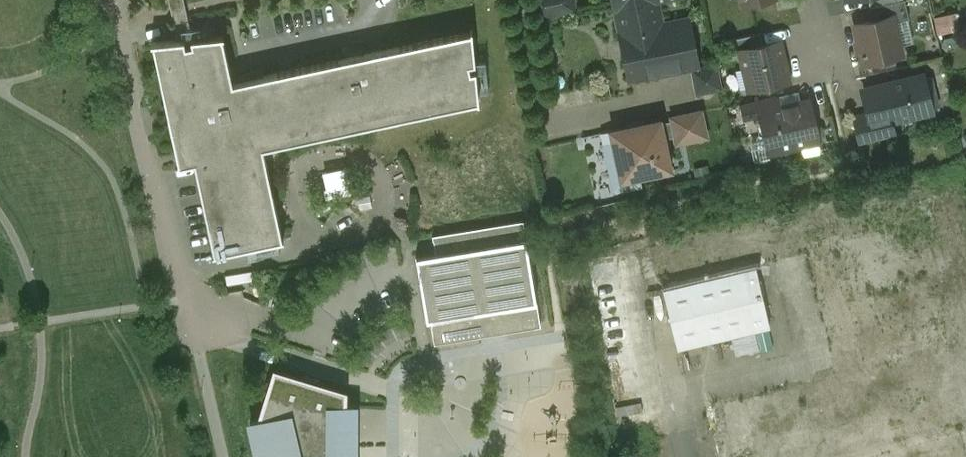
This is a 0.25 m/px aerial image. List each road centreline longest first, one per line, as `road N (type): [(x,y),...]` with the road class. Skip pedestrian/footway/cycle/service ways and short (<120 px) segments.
road 1 (residential): [(112,0),(224,456)]
road 2 (residential): [(525,0),(552,129),(686,97)]

